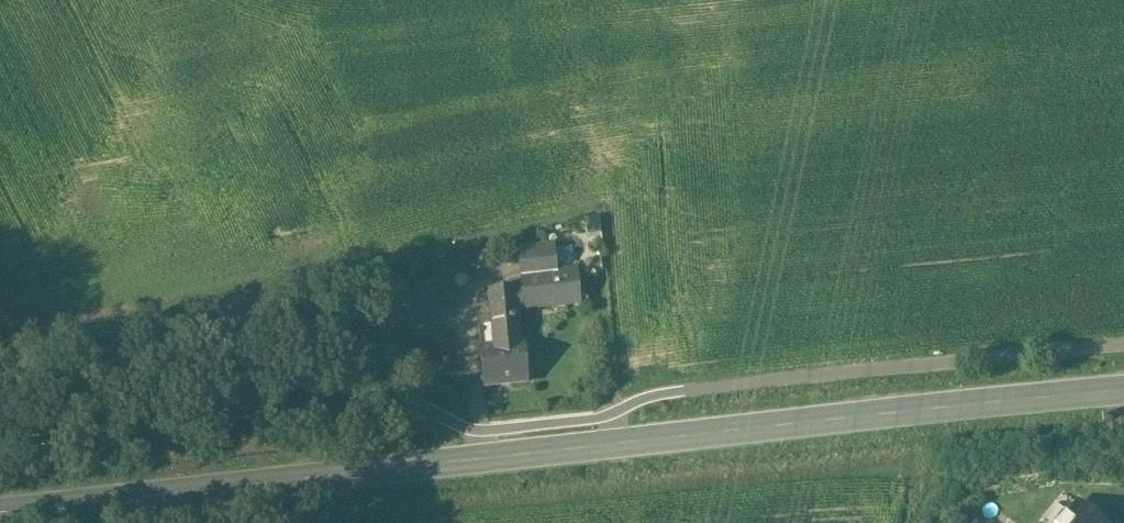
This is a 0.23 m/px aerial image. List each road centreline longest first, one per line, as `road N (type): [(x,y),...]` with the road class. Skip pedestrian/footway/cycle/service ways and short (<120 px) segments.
road 1 (secondary): [(1123,391),(0,513)]

